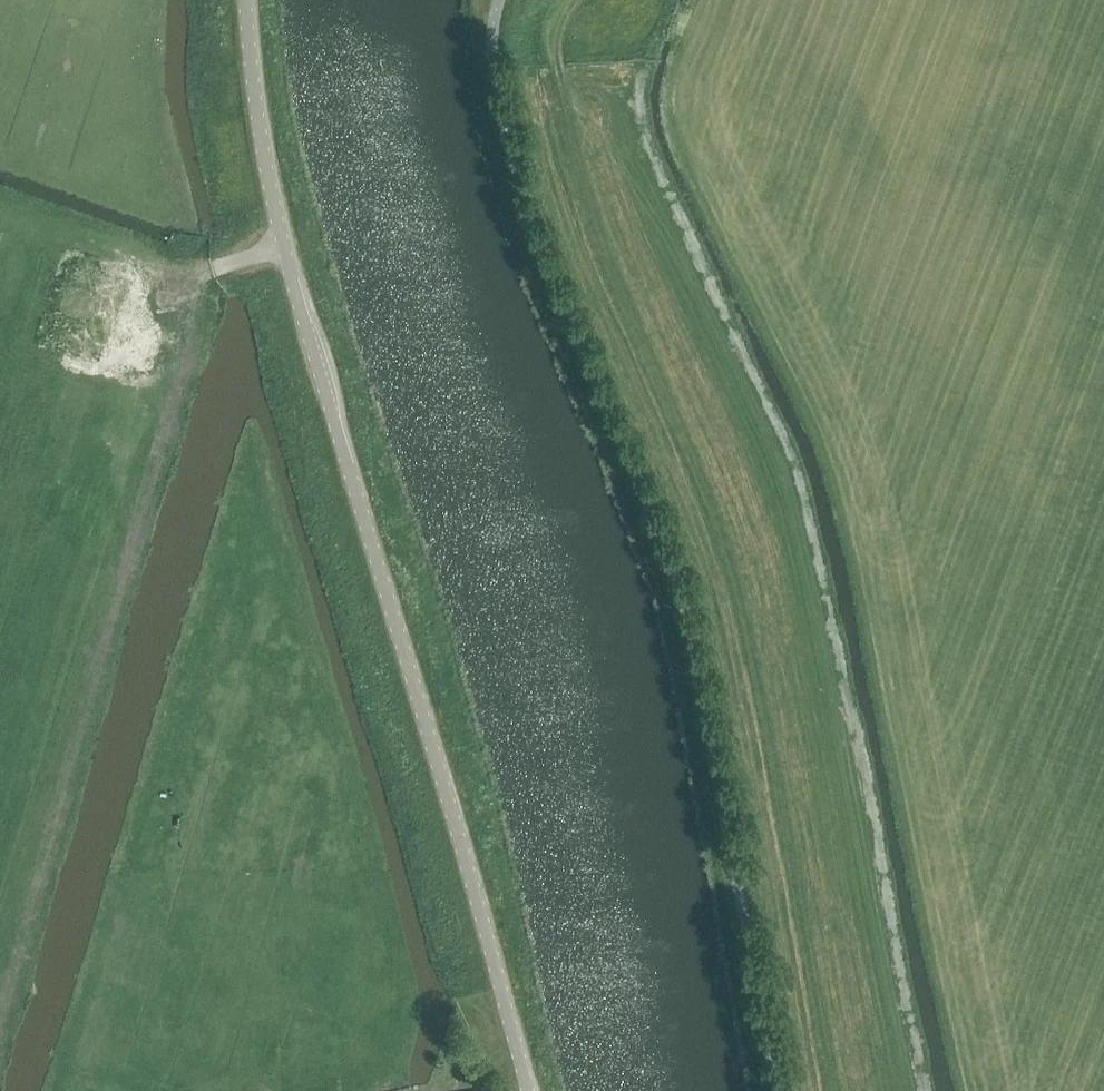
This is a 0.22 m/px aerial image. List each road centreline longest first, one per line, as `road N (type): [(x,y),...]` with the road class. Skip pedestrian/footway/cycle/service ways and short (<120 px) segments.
road 1 (track): [(829,1090),(736,590),(606,262),(560,98),(559,26),(588,0)]
road 2 (tertiary): [(531,1090),(282,244),(246,0)]
road 3 (track): [(155,275),(282,244)]

